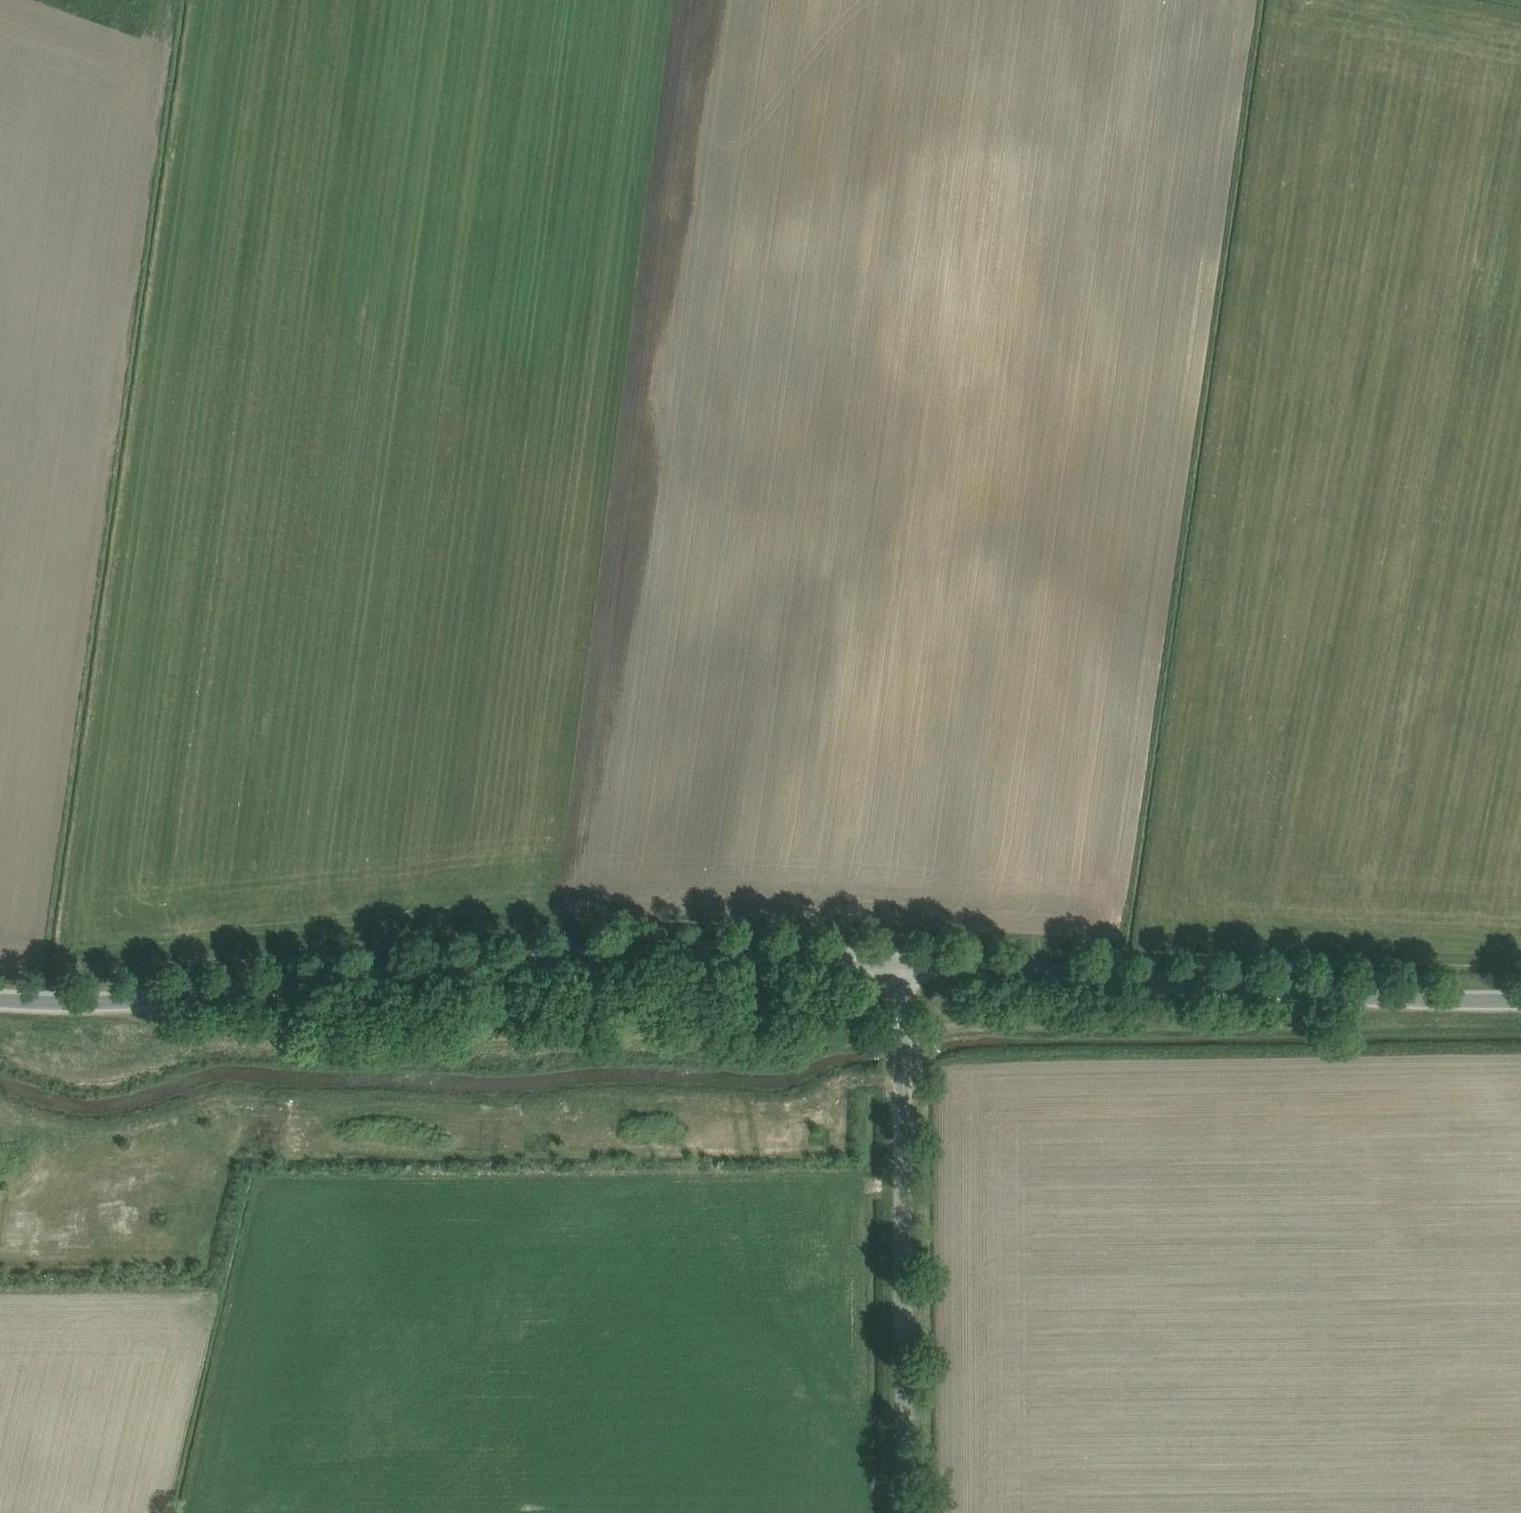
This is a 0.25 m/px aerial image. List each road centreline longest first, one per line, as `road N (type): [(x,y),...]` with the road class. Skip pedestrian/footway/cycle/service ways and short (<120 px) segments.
road 1 (unclassified): [(902,962),(693,949),(116,1002),(0,1000)]
road 2 (unclassified): [(1520,1000),(1336,995),(902,962)]
road 3 (unclassified): [(906,1512),(902,962)]

